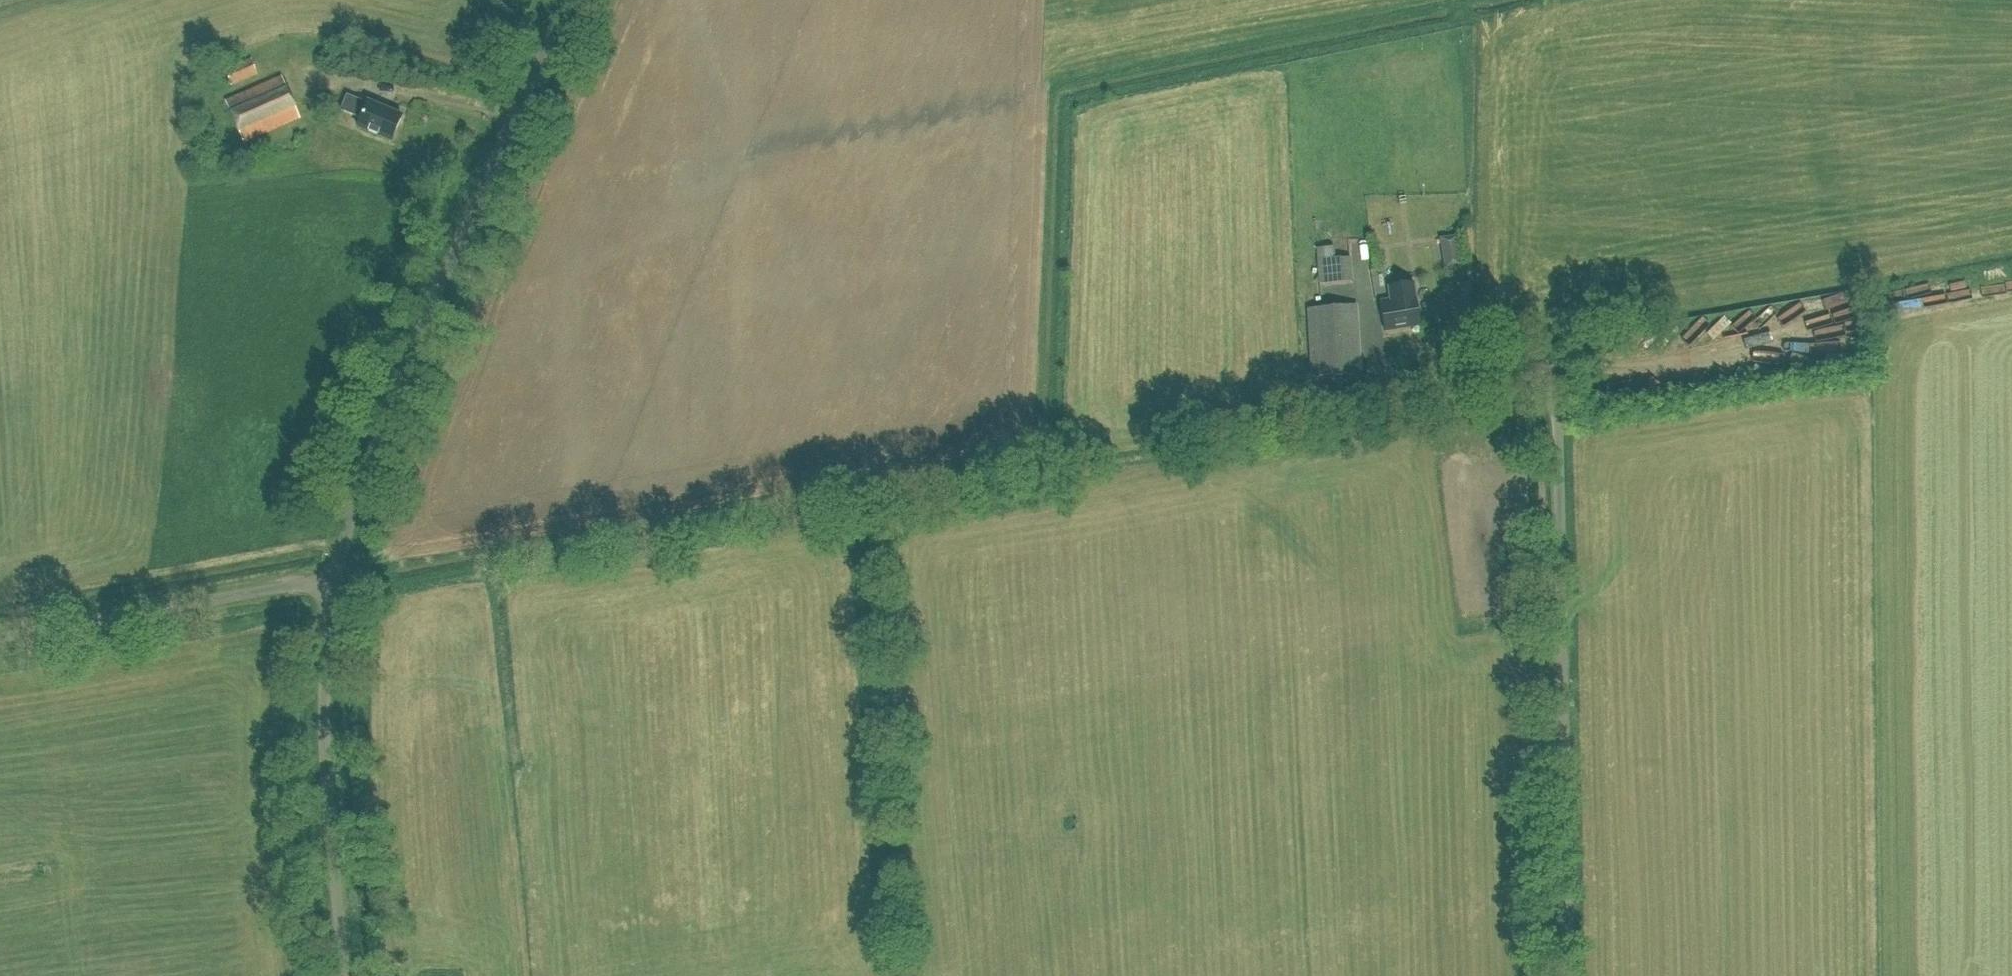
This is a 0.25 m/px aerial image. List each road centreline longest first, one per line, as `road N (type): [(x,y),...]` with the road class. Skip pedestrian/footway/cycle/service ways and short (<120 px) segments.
road 1 (unclassified): [(330,578),(373,434),(565,0)]
road 2 (unclassified): [(1562,975),(1551,376)]
road 3 (unclassified): [(342,975),(324,706),(330,578)]
road 4 (unclassified): [(0,638),(330,578)]

